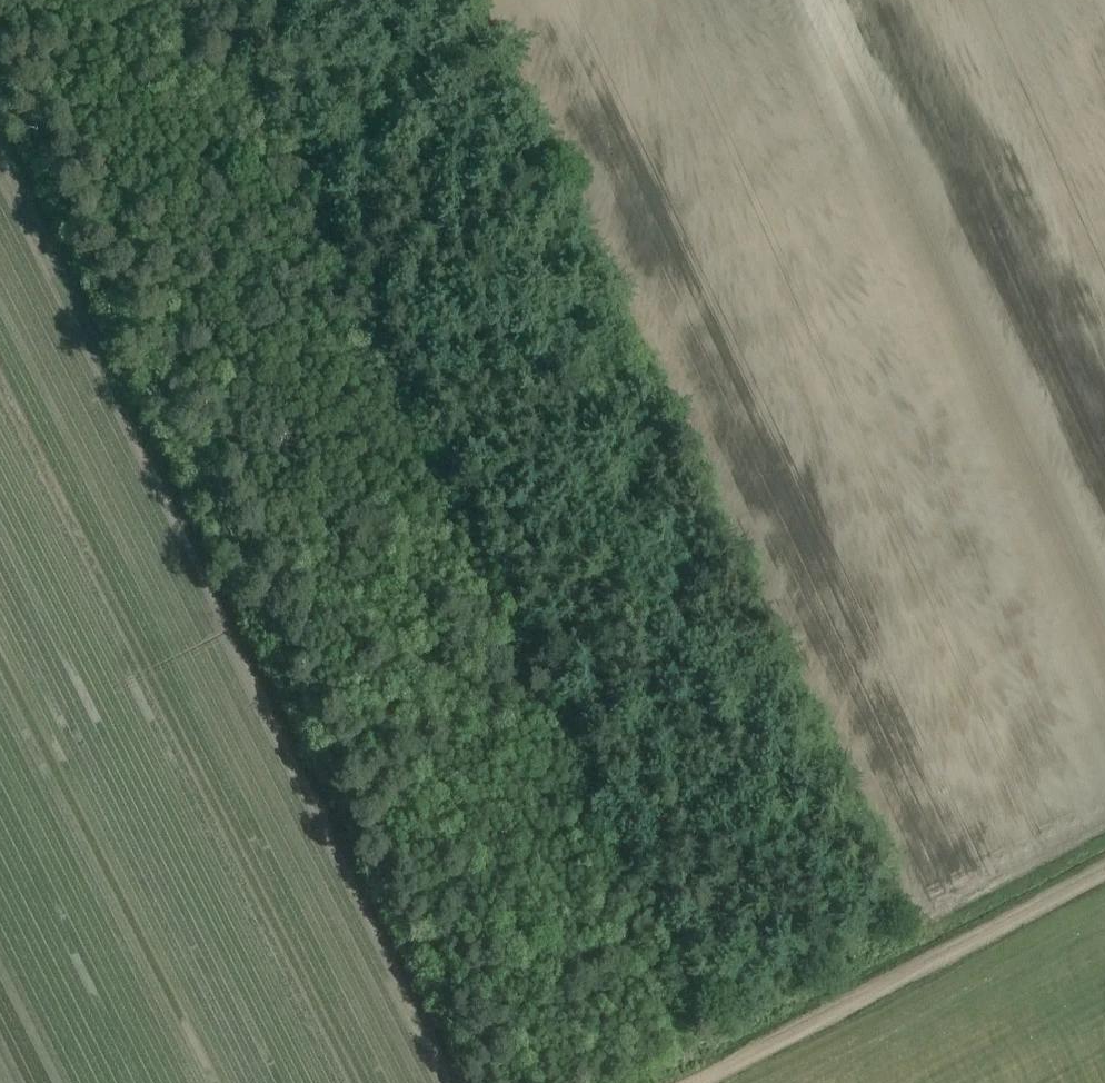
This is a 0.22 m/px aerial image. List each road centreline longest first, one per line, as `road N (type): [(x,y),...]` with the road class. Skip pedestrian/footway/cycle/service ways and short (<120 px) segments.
road 1 (track): [(1104,871),(693,1082)]

